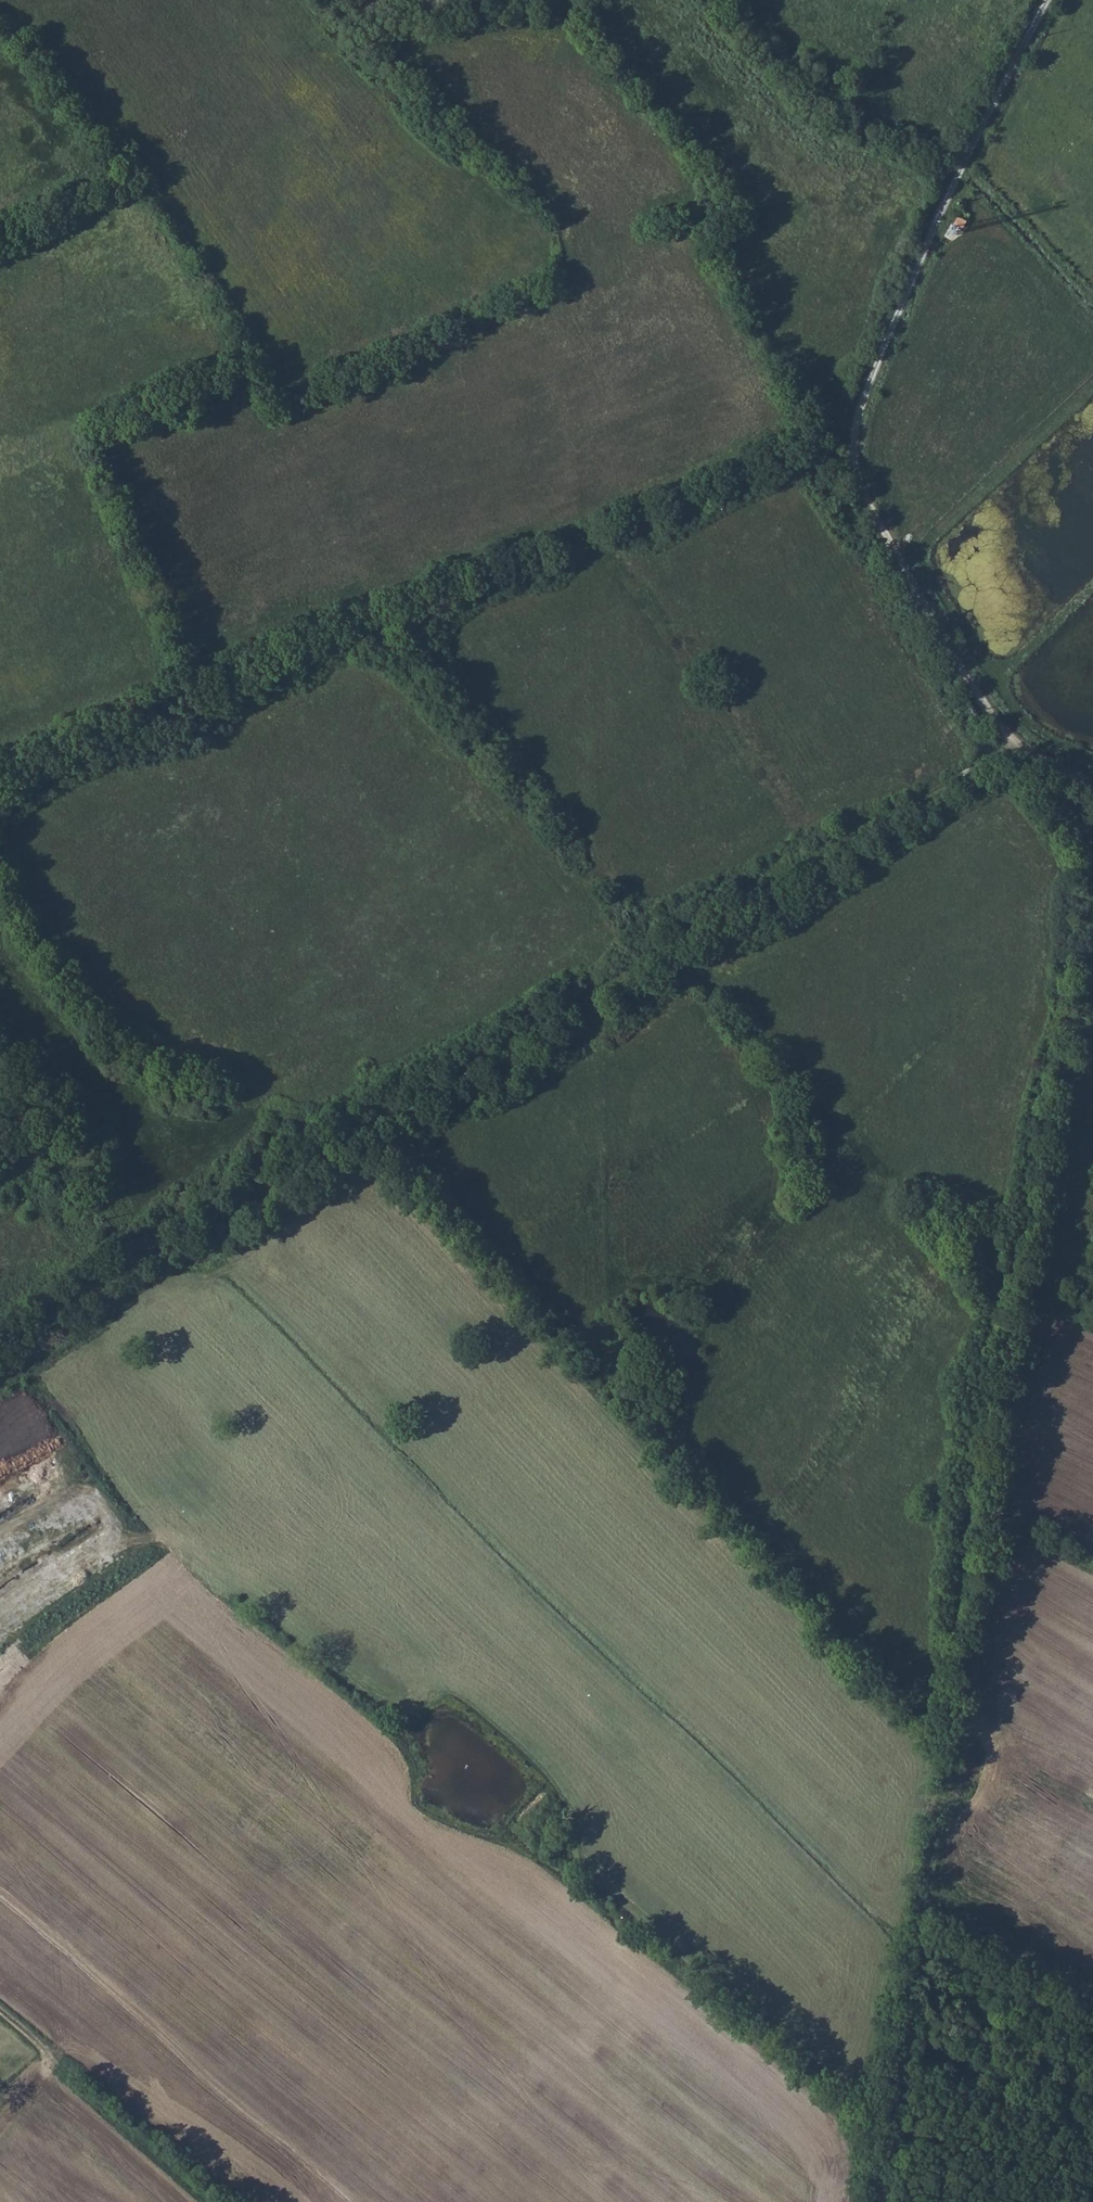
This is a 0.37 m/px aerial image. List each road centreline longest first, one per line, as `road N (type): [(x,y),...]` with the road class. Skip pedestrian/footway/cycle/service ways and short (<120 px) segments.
road 1 (track): [(1014,740),(0,1344)]
road 2 (track): [(1047,0),(936,219),(855,433),(858,475),(879,523),(977,694),(1014,740)]

